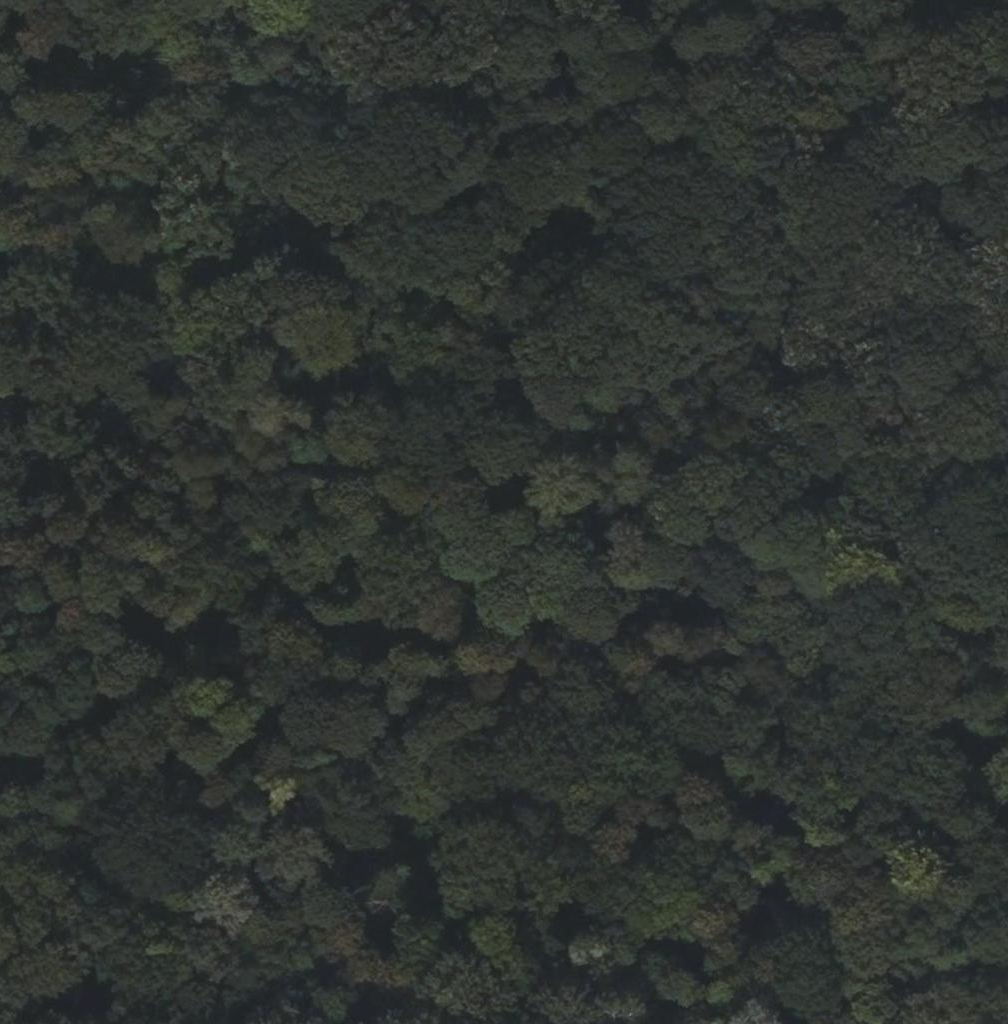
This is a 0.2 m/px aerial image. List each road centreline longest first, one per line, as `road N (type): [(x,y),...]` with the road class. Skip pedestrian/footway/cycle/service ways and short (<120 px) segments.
road 1 (track): [(0,817),(944,0)]
road 2 (track): [(77,0),(655,250),(1007,729)]
road 3 (track): [(486,1023),(807,999),(1007,932)]
road 4 (track): [(0,977),(378,1023)]

